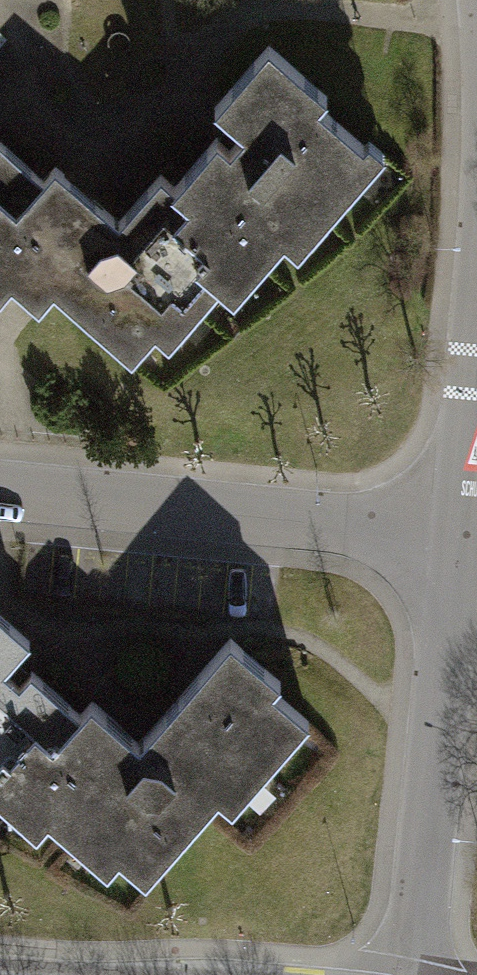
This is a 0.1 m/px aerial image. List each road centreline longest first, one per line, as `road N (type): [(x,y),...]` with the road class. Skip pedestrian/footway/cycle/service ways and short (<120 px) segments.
road 1 (residential): [(0,490),(464,525)]
road 2 (residential): [(464,525),(414,974)]
road 3 (residential): [(476,371),(464,525)]

